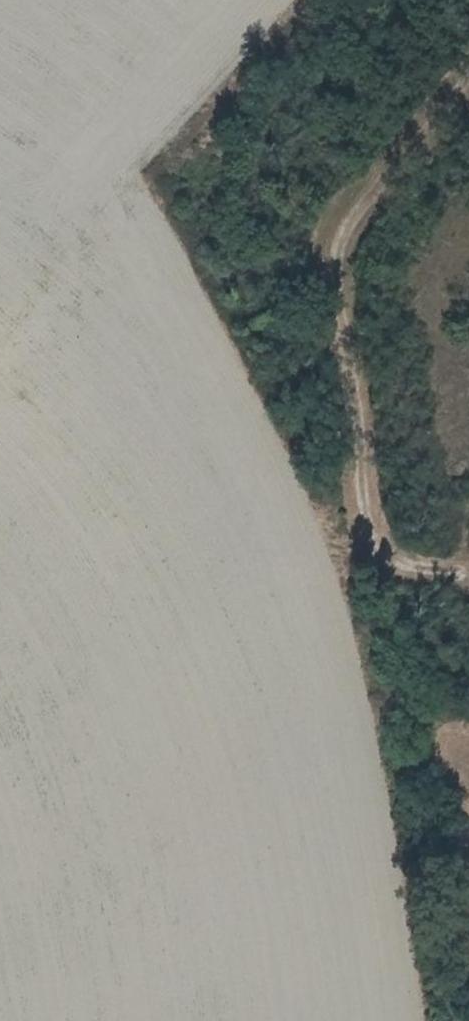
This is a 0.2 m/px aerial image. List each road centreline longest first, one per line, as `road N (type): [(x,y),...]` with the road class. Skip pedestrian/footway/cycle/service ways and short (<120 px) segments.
road 1 (track): [(468,90),(327,239),(377,553),(468,586)]

